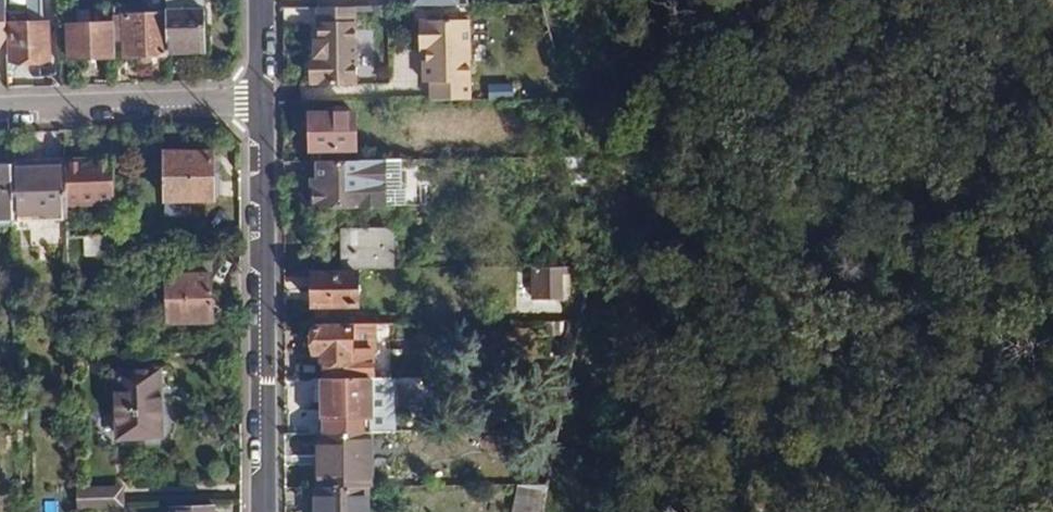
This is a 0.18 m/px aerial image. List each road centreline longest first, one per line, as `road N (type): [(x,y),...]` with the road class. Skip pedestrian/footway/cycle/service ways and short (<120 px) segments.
road 1 (track): [(892,511),(746,98),(730,0)]
road 2 (residential): [(266,511),(262,101)]
road 3 (residential): [(262,101),(0,110)]

